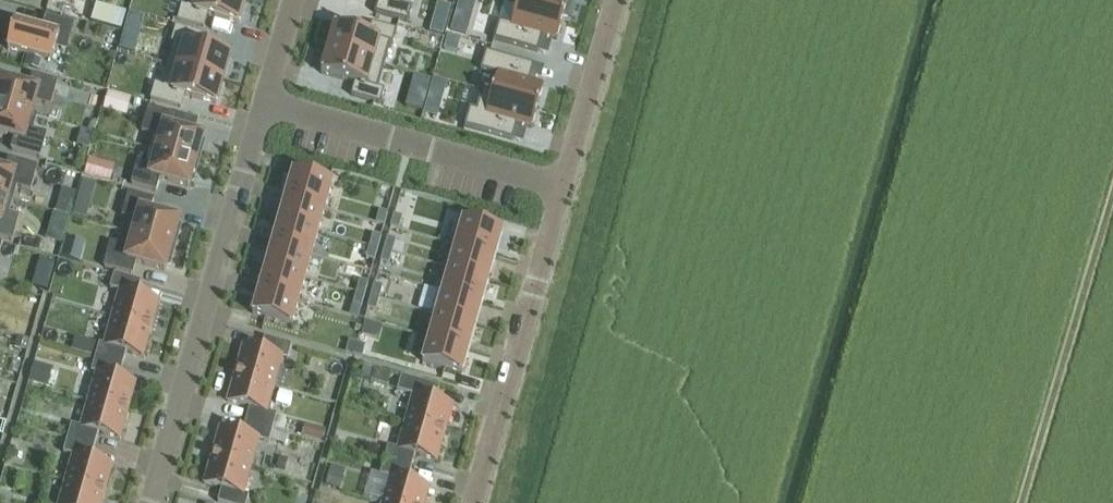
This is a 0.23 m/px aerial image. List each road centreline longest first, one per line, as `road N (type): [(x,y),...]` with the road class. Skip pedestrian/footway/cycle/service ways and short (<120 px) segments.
road 1 (residential): [(151,502),(294,0)]
road 2 (residential): [(474,502),(617,0)]
road 3 (track): [(1021,502),(1112,189)]

